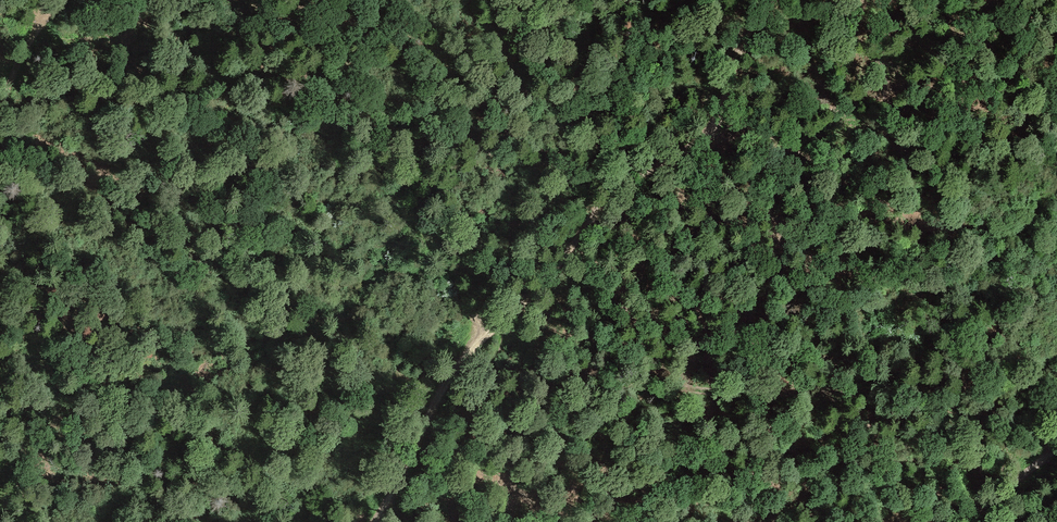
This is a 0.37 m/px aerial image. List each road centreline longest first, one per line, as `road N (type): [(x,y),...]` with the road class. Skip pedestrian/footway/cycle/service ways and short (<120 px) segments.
road 1 (track): [(380,521),(456,369),(557,266),(603,201),(704,136),(726,94),(738,44),(770,0)]
road 2 (track): [(0,110),(65,0)]

